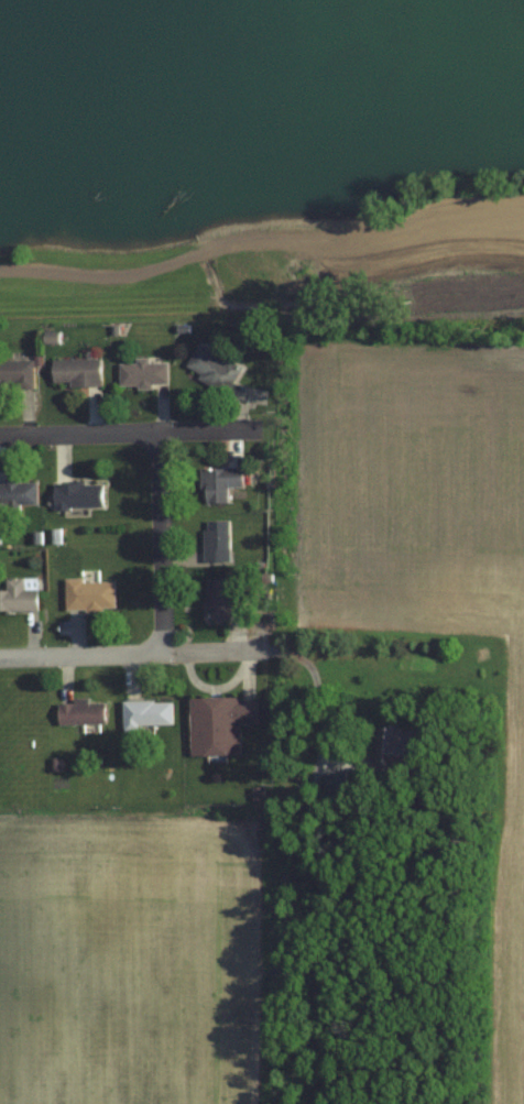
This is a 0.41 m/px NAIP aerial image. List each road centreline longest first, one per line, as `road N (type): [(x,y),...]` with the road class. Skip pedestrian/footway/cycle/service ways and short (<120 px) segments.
road 1 (residential): [(0,435),(261,430)]
road 2 (residential): [(164,654),(161,431)]
road 3 (residential): [(0,657),(164,654)]

